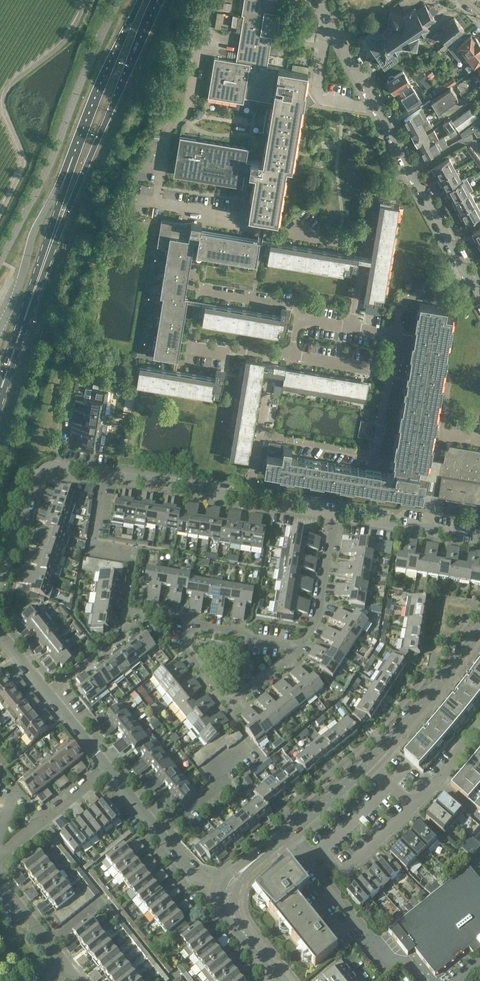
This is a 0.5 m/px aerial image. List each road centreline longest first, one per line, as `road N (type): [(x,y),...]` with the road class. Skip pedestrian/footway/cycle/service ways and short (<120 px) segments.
road 1 (primary): [(49,251),(160,0)]
road 2 (residential): [(299,647),(189,623),(186,648),(225,697),(240,698)]
road 3 (residential): [(260,434),(376,454),(389,373)]
road 4 (residential): [(412,174),(320,0)]
road 5 (primary): [(140,0),(67,178)]
road 6 (residential): [(352,328),(372,198),(412,174)]
road 7 (residential): [(227,891),(208,887),(108,769)]
road 8 (residential): [(108,769),(0,633)]
road 9 (tertiary): [(371,761),(479,626)]
road 10 (residential): [(102,473),(249,498)]
road 11 (primary): [(0,391),(49,251)]
road 12 (residential): [(479,536),(335,513)]
road 13 (residential): [(309,858),(321,848),(340,872),(413,808)]
road 14 (residential): [(299,647),(317,617),(335,513)]
road 15 (residential): [(0,855),(108,769)]
road 16 (residential): [(0,587),(38,475),(53,466)]

